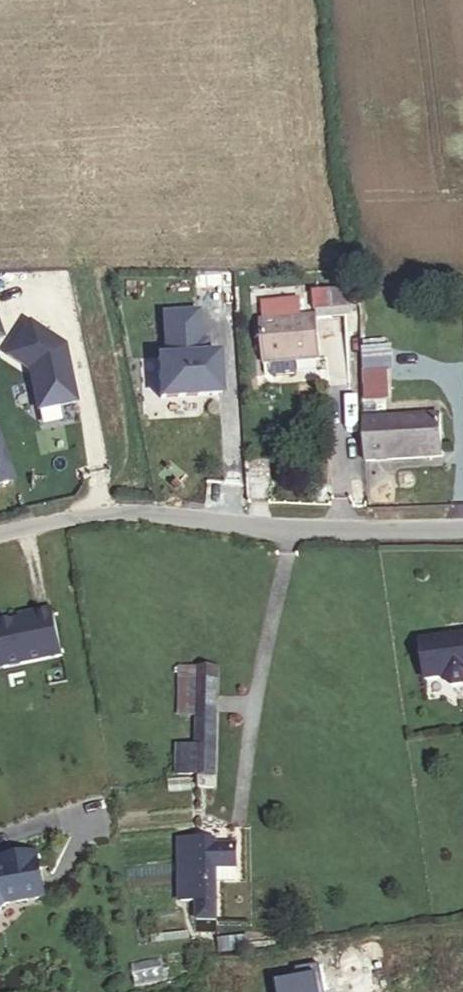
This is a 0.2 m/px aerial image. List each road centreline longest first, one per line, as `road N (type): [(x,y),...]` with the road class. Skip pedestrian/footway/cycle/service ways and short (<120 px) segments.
road 1 (residential): [(462,526),(299,528),(117,510),(0,535)]

